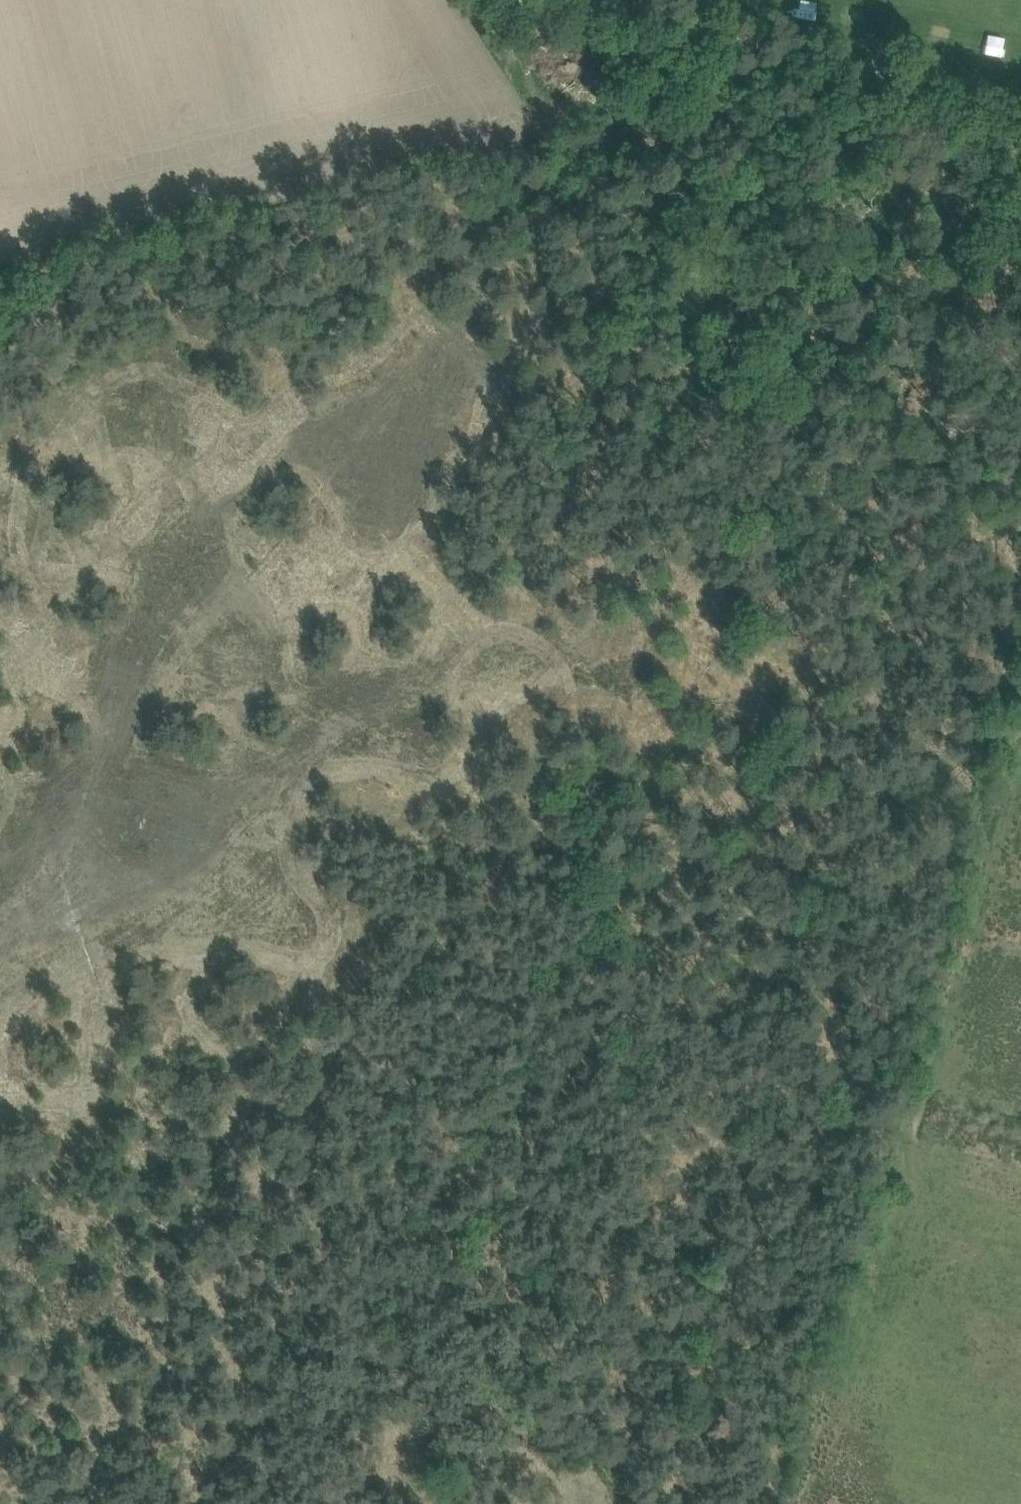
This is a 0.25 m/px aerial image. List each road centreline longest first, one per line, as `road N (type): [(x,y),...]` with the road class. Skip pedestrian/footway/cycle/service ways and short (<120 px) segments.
road 1 (track): [(1020,102),(547,0)]

